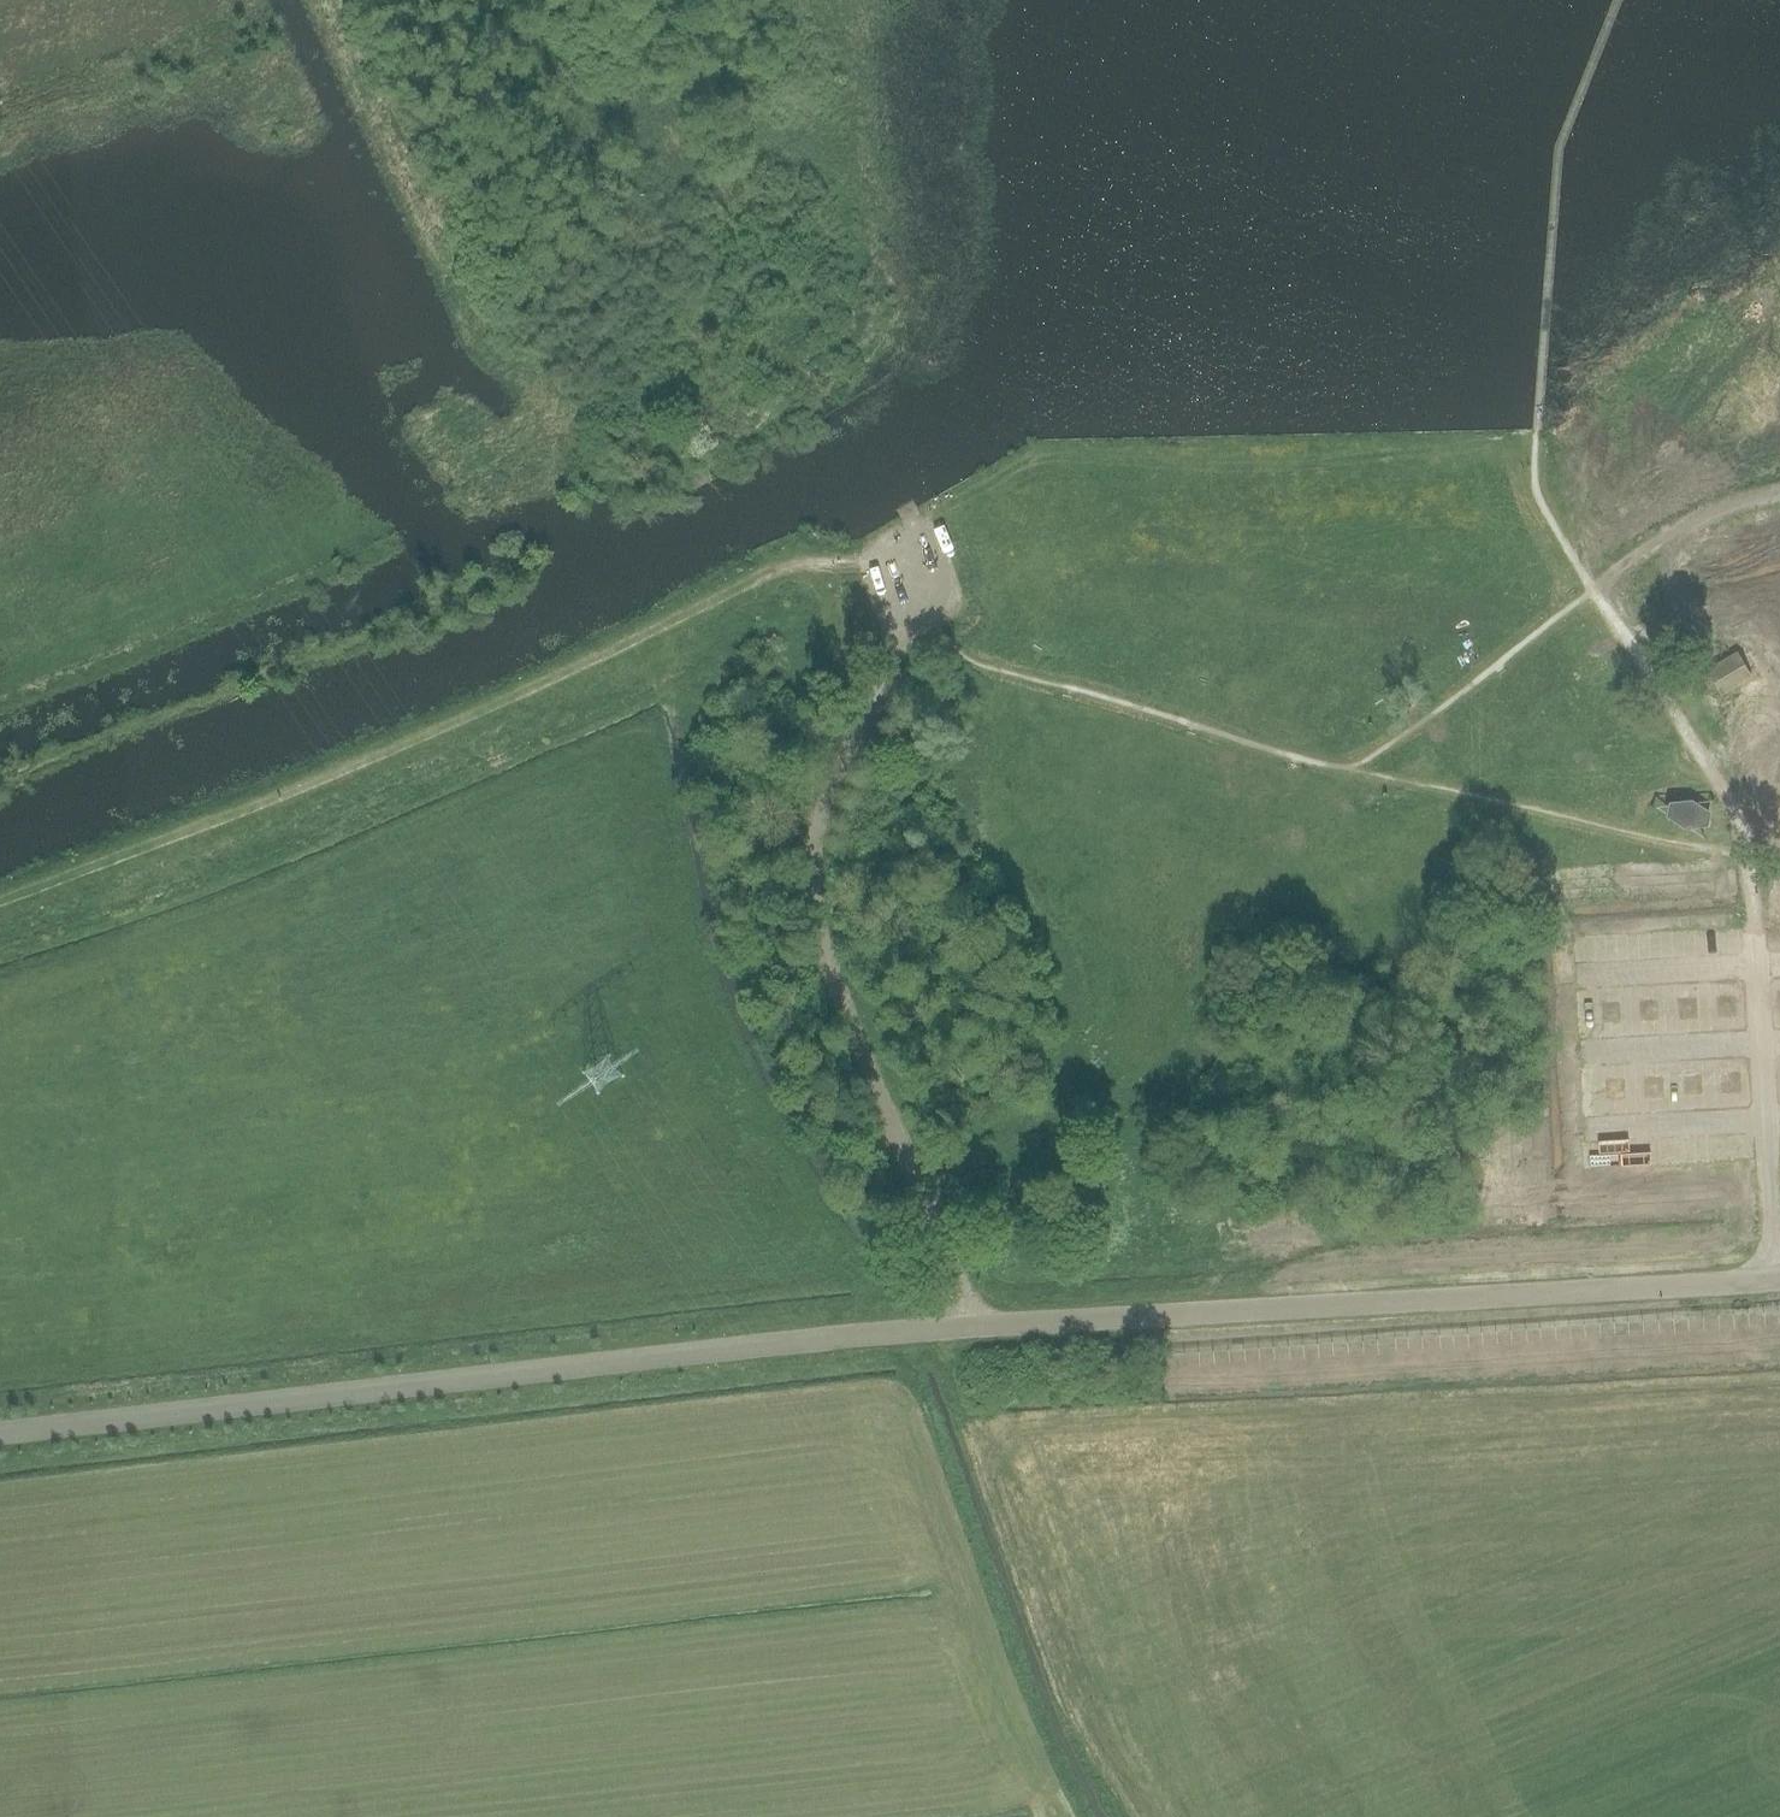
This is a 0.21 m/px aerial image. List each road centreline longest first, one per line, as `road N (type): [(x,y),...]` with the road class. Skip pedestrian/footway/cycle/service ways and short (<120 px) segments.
road 1 (unclassified): [(0,1433),(965,1327)]
road 2 (unclassified): [(965,1327),(1779,1284)]
road 3 (unclassified): [(868,697),(817,834),(812,890),(842,1002),(964,1288),(965,1327)]
road 4 (track): [(1443,1301),(1642,1533)]
road 5 (track): [(965,1327),(1055,1529)]
road 6 (unclassified): [(868,697),(829,673),(828,625),(852,603),(899,608)]
road 7 (unclassified): [(899,608),(918,633),(918,664),(898,689),(868,697)]

